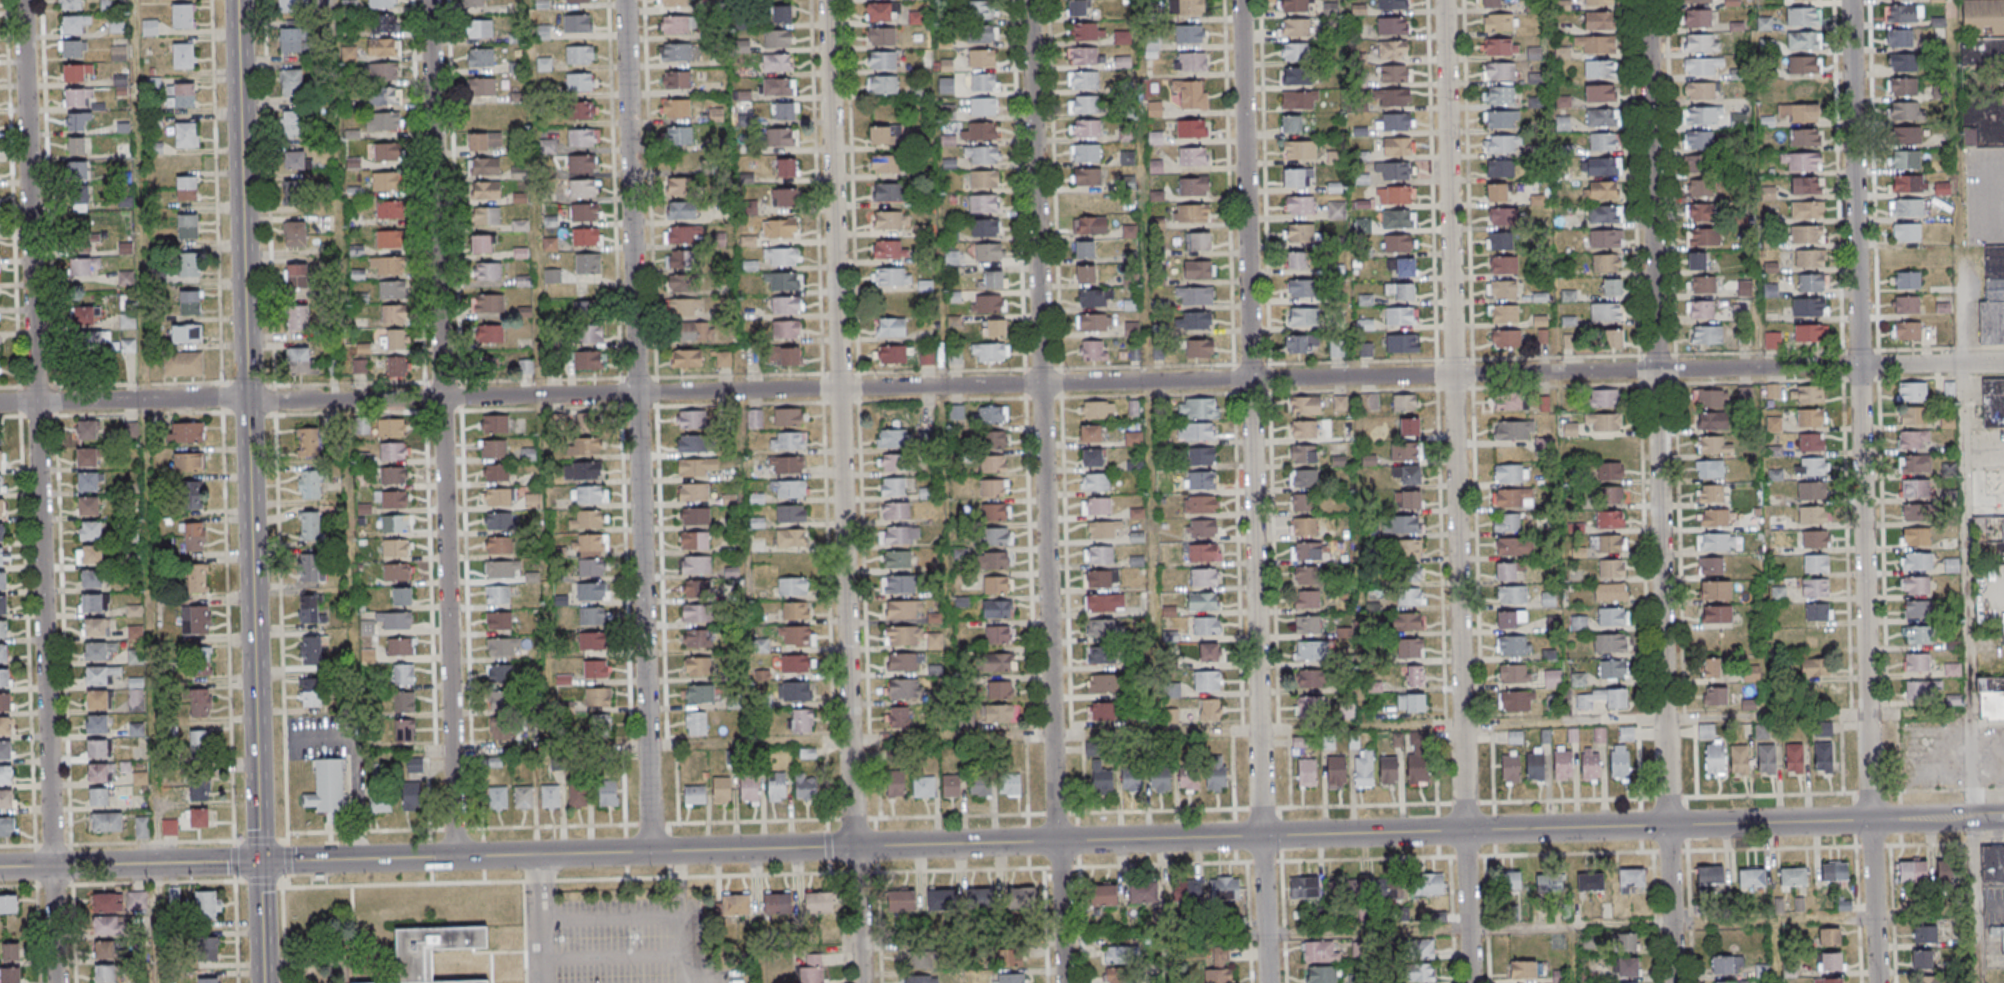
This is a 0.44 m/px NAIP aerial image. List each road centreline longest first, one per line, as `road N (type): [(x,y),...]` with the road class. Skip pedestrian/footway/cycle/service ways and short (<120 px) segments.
road 1 (tertiary): [(1962,818),(0,867)]
road 2 (residential): [(2003,363),(247,399)]
road 3 (residential): [(1064,982),(1029,0)]
road 4 (residential): [(862,982),(827,0)]
road 5 (residential): [(55,982),(22,0)]
road 6 (residential): [(1877,982),(1849,0)]
road 7 (residential): [(1674,982),(1646,0)]
road 8 (residential): [(1471,982),(1443,0)]
road 9 (tertiary): [(263,982),(236,0)]
road 10 (residential): [(1268,982),(1241,0)]
road 11 (residential): [(455,857),(428,0)]
road 12 (residential): [(651,851),(624,0)]
road 13 (residential): [(247,399),(35,402)]

